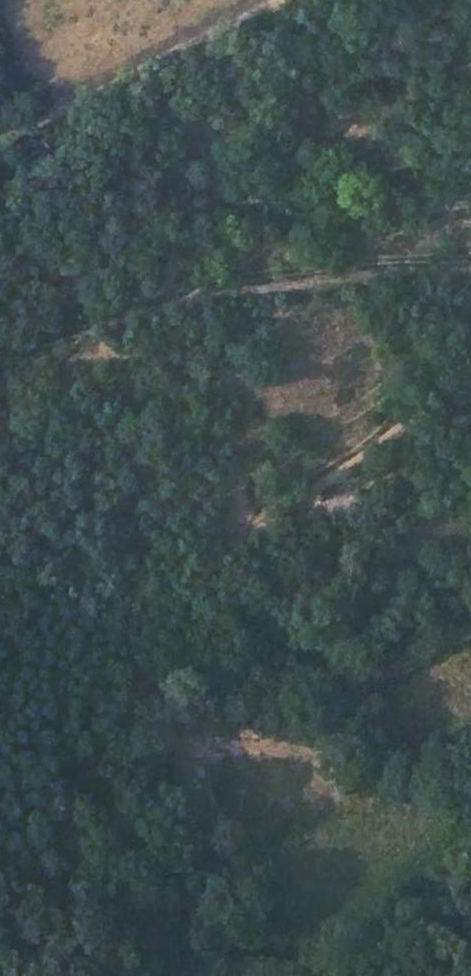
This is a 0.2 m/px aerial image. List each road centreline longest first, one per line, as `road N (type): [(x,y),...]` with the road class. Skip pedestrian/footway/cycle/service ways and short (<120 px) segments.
road 1 (track): [(278,0),(0,141)]
road 2 (track): [(470,845),(206,975)]

